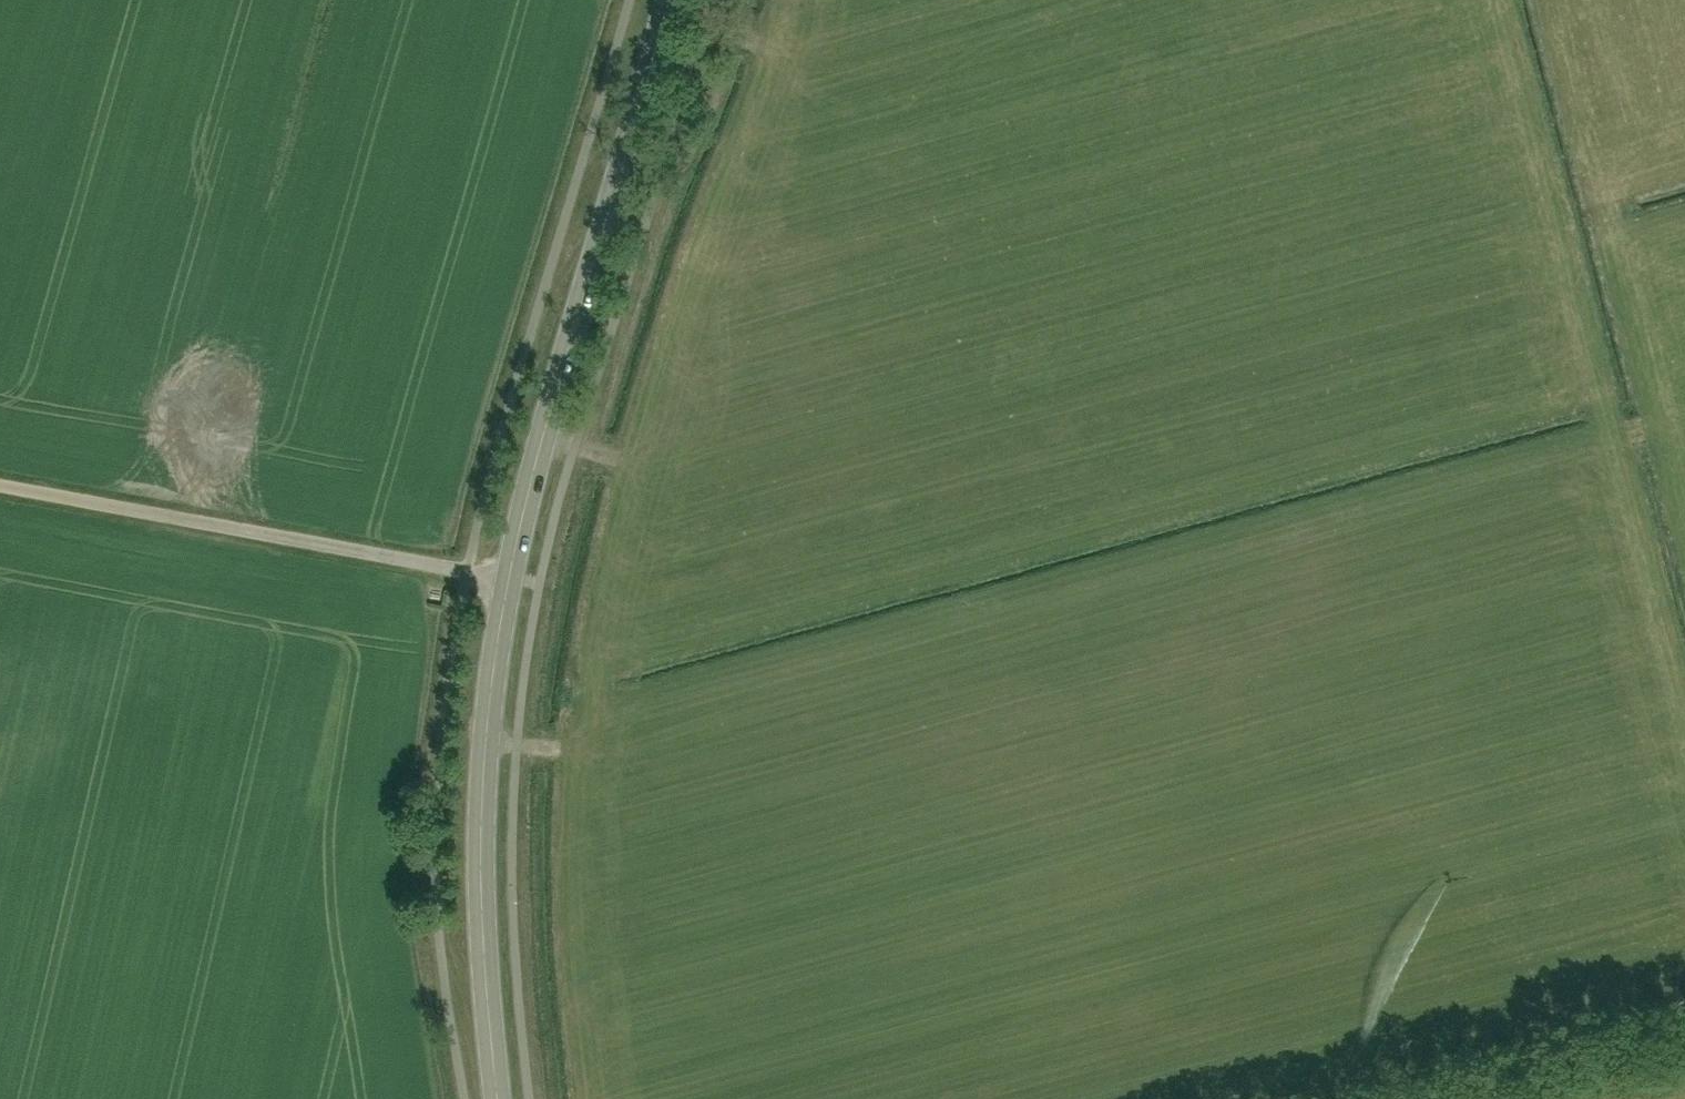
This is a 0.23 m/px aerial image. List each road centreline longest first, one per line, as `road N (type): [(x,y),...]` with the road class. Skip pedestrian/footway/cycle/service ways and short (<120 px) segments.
road 1 (secondary): [(497,1098),(484,948),(488,764),(512,580),(538,460),(671,0)]
road 2 (unclassified): [(0,487),(465,574)]
road 3 (track): [(1684,1034),(1434,1098)]

